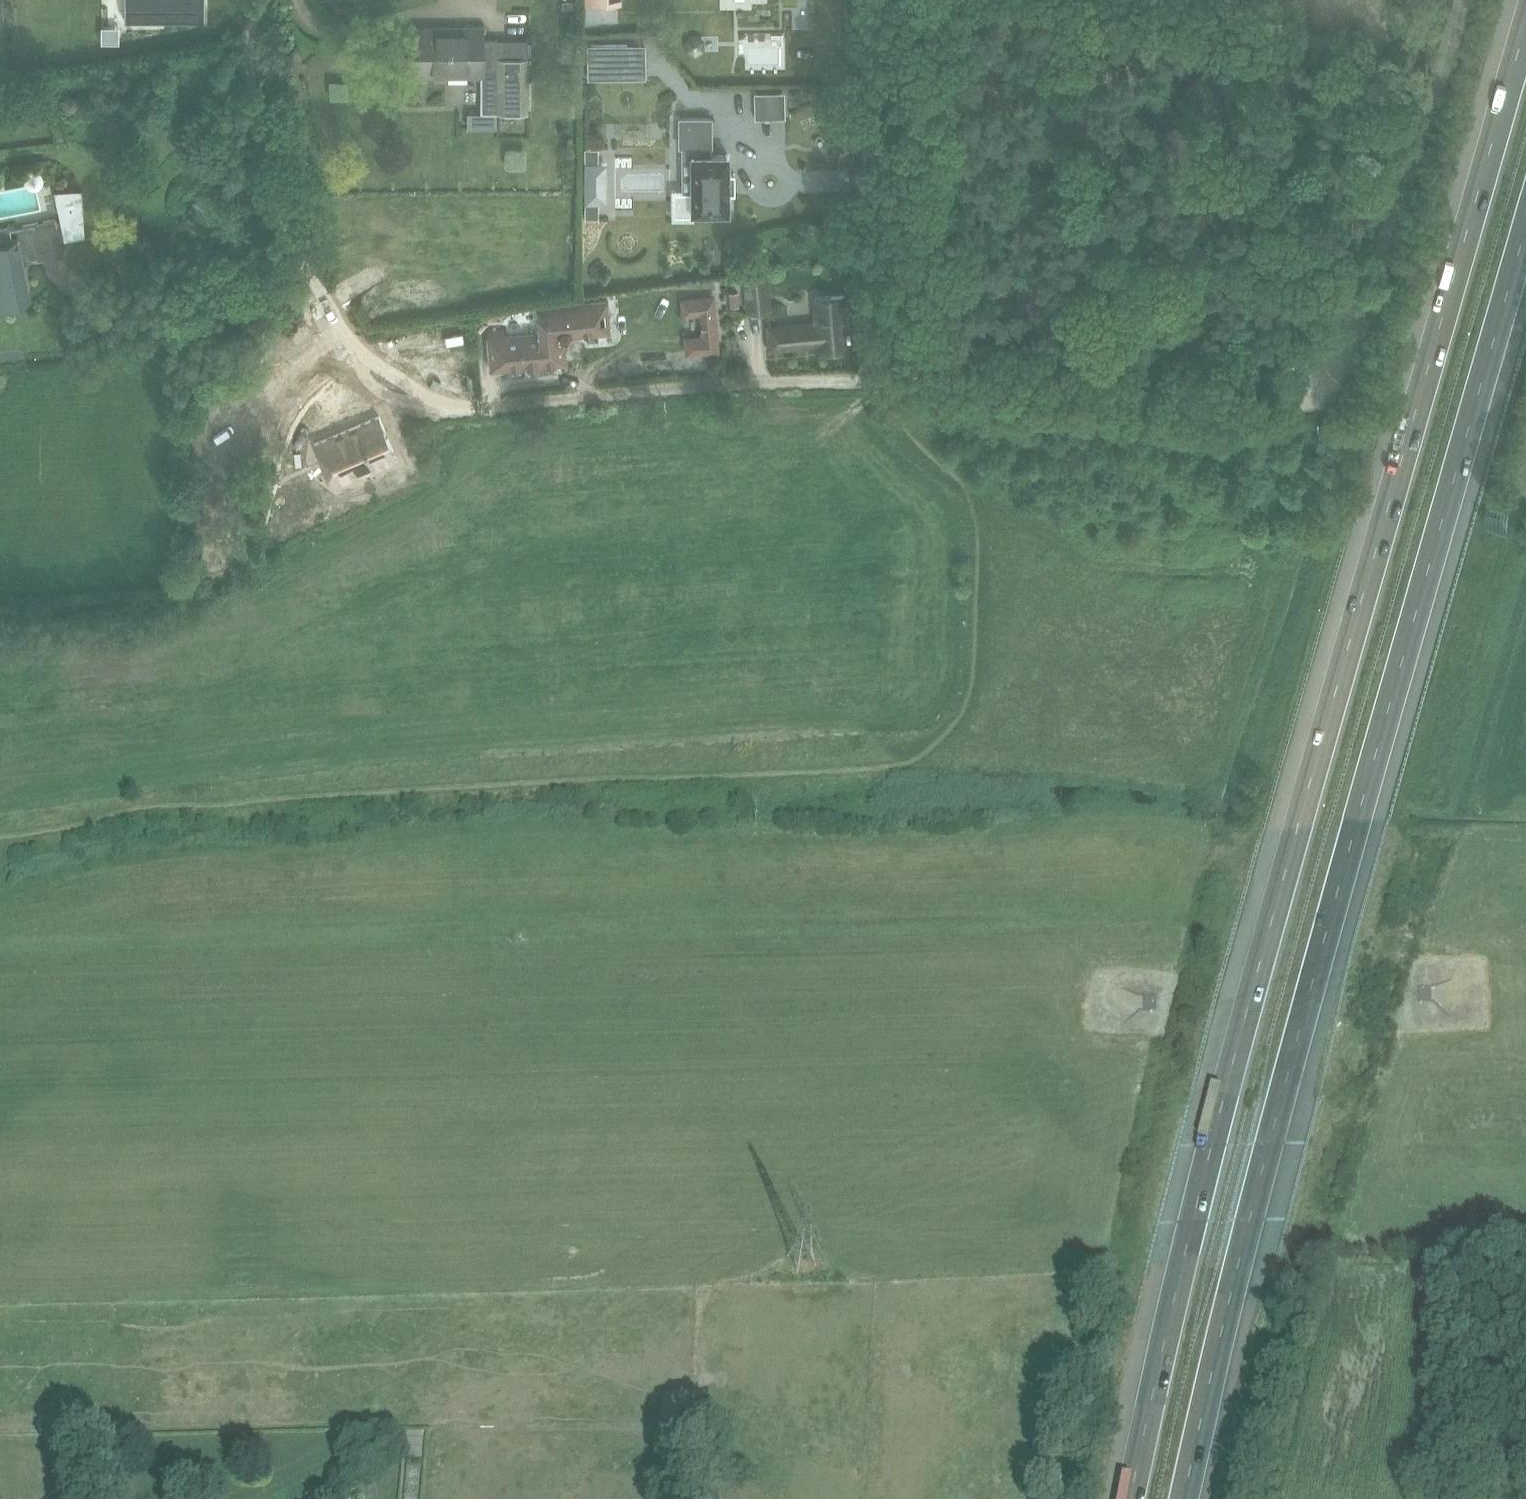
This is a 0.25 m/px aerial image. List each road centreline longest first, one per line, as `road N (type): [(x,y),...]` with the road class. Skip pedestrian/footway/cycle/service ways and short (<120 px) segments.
road 1 (motorway): [(1525,20),(1243,1030),(1131,1498)]
road 2 (motorway): [(1184,1498),(1257,1191),(1525,229)]
road 3 (unclassified): [(870,382),(657,390),(432,413),(394,403),(367,386),(257,138),(246,76),(266,0)]
road 4 (unclassified): [(1276,408),(1304,390),(1343,341),(1386,244),(1453,0)]
road 5 (unclassified): [(1276,408),(994,383),(870,382)]
road 6 (unclassified): [(869,0),(870,382)]

